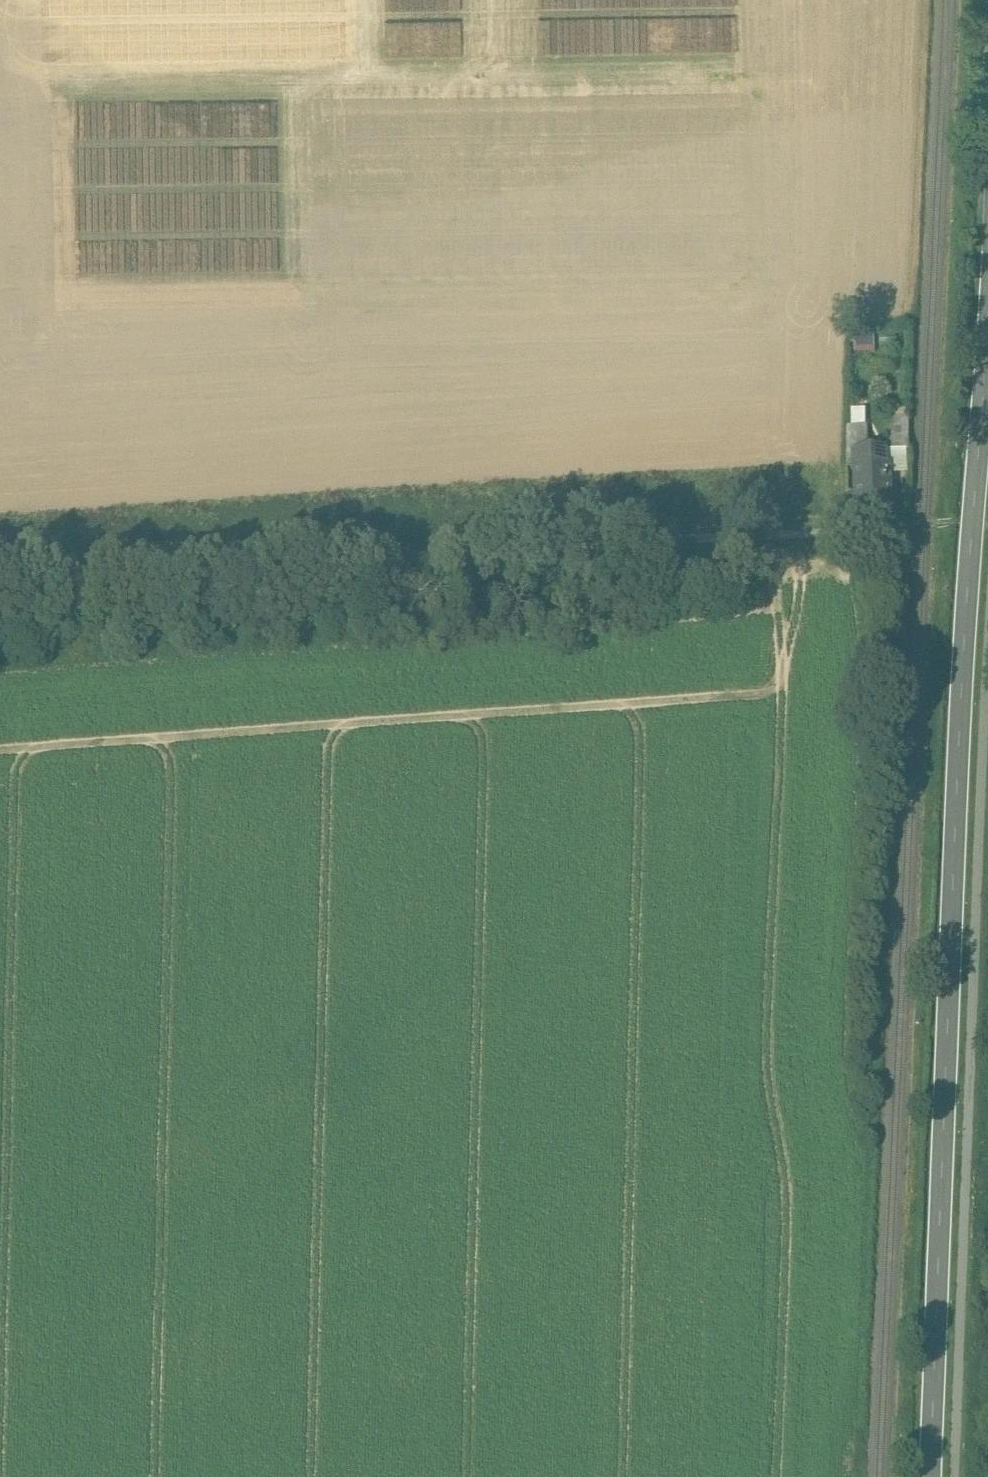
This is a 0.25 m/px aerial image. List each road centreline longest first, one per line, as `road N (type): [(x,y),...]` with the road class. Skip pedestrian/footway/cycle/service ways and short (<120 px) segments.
road 1 (tertiary): [(929,1476),(987,308)]
road 2 (track): [(908,523),(0,583)]

